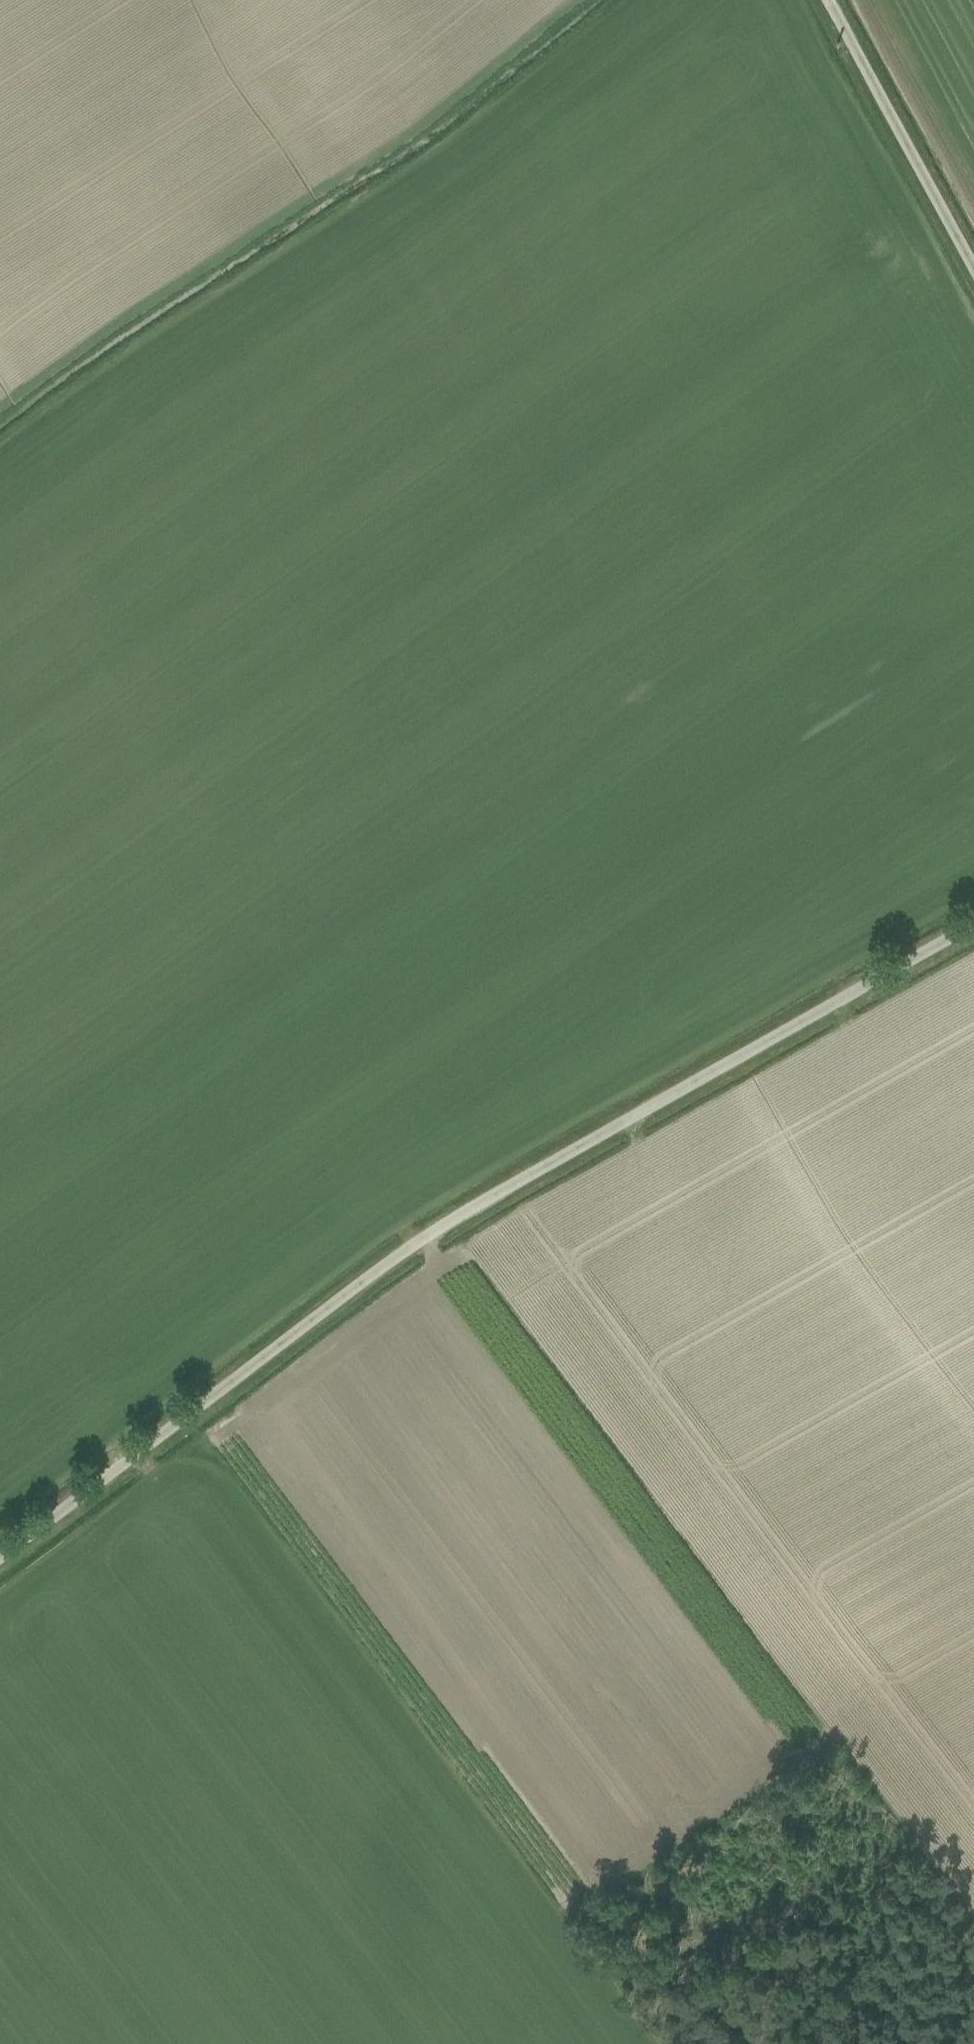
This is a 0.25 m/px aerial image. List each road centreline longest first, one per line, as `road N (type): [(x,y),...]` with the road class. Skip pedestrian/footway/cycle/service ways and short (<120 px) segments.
road 1 (unclassified): [(973,924),(195,1410),(0,1557)]
road 2 (unclassified): [(830,0),(973,268)]

